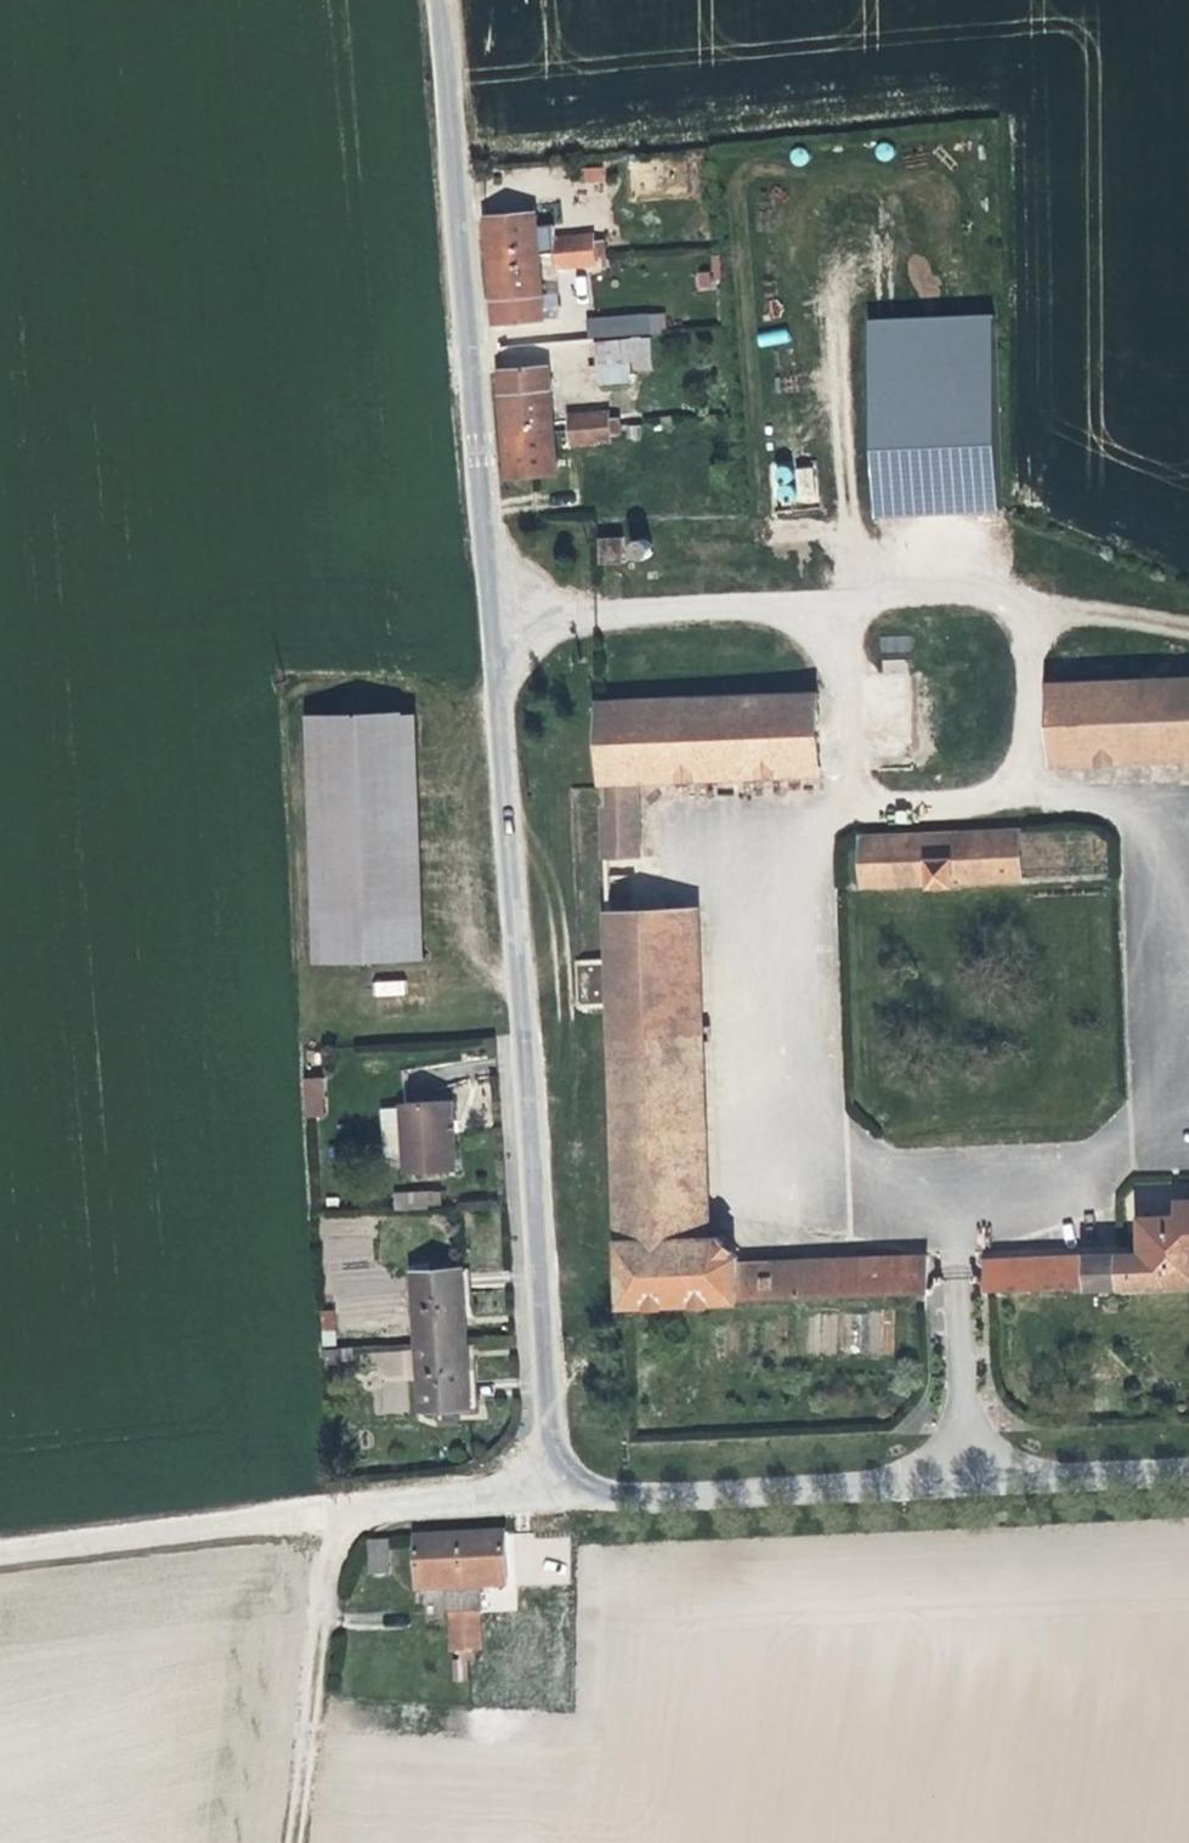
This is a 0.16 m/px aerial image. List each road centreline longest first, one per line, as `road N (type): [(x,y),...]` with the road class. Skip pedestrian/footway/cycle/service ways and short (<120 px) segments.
road 1 (unclassified): [(562,1488),(439,0)]
road 2 (track): [(287,1842),(339,1506),(0,1549)]
road 3 (unclassified): [(1188,1469),(562,1488)]
road 4 (unclassified): [(562,1488),(339,1506)]
road 5 (track): [(1035,600),(1188,625)]

